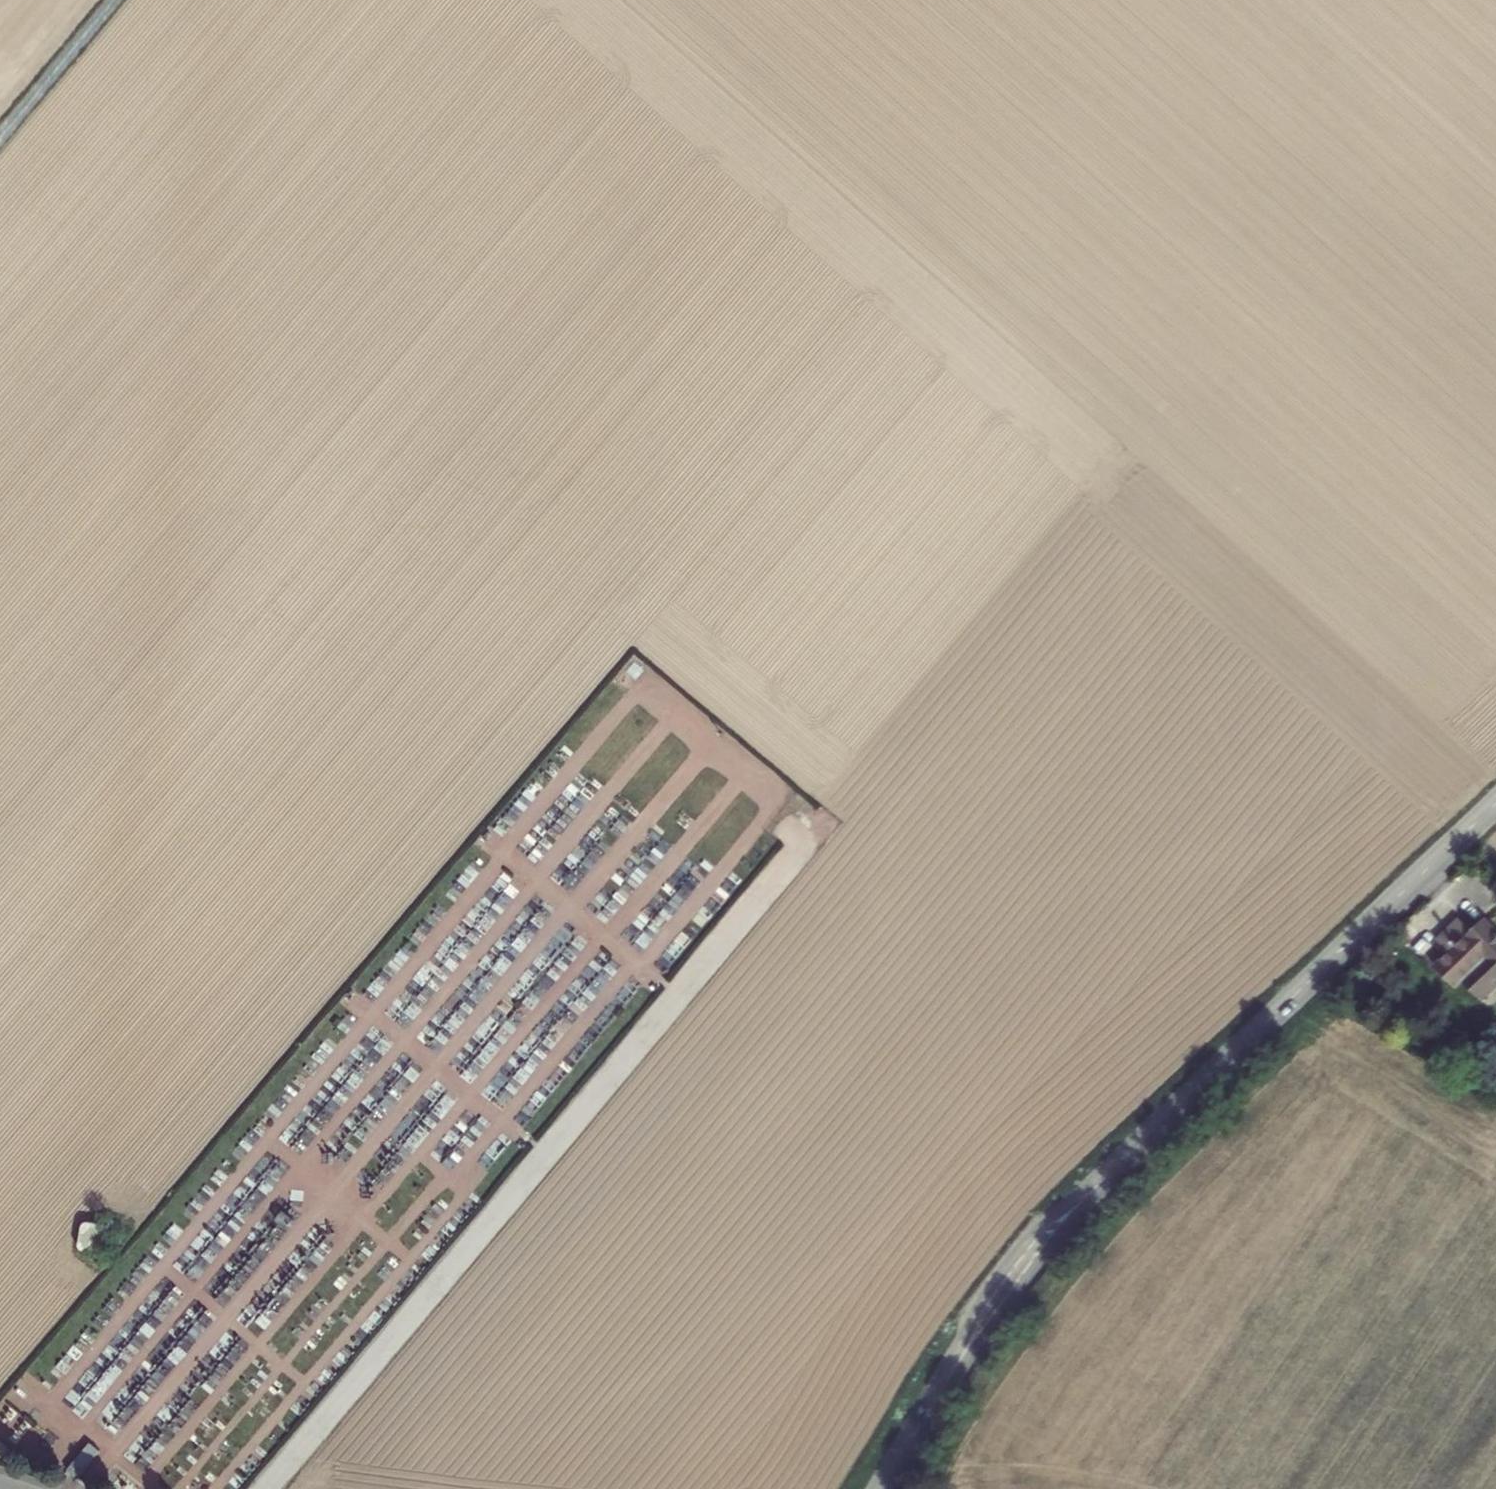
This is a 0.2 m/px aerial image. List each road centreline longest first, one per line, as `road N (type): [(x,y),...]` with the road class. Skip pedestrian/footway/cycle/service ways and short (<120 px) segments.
road 1 (tertiary): [(883,1488),(976,1332),(1051,1233),(1495,804)]
road 2 (track): [(0,121),(103,0)]

